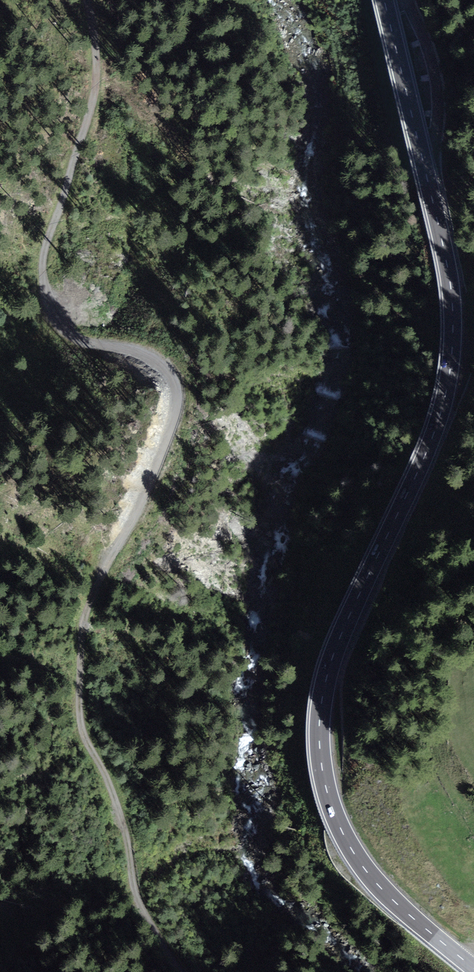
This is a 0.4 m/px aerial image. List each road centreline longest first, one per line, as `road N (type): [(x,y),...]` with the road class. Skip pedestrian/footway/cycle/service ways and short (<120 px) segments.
road 1 (track): [(90,0),(94,94),(74,180),(42,243),(45,309),(77,341),(153,360),(176,384),(177,402),(156,478),(86,617),(79,720),(122,816),(129,865),(153,923),(184,971)]
road 2 (primary): [(473,968),(363,866),(334,814),(319,742),(329,667),(434,435),(452,352),(449,270),(385,0)]

